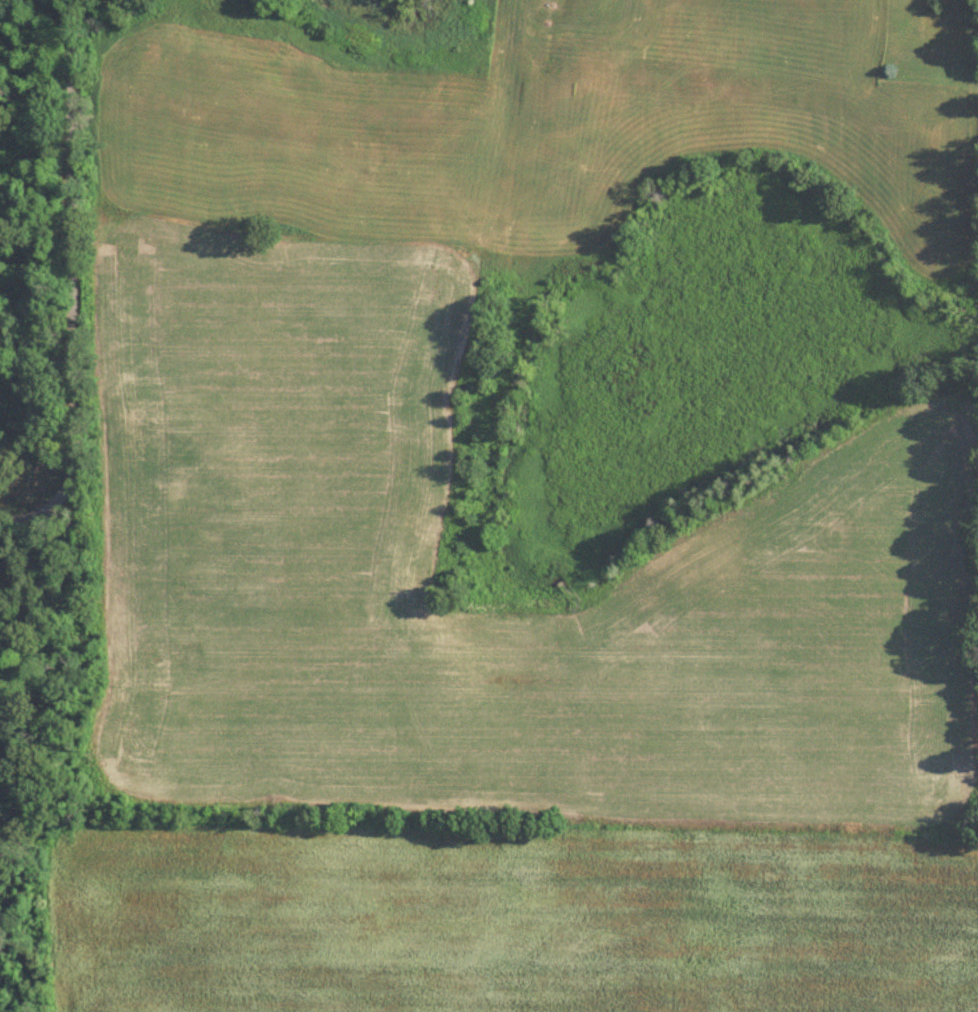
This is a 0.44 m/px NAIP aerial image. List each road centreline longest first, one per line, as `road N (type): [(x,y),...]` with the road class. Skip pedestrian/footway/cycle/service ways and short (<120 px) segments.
road 1 (residential): [(73,0),(76,469),(66,495),(47,512),(0,525)]

